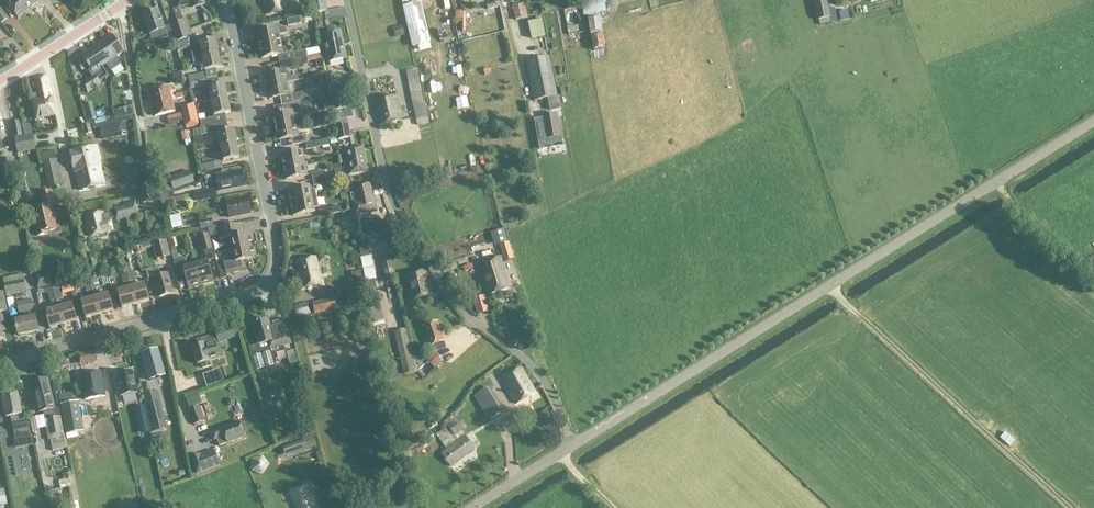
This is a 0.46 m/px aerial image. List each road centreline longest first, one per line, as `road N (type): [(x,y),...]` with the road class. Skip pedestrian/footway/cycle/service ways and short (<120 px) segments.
road 1 (unclassified): [(573,444),(1093,119)]
road 2 (residential): [(0,367),(269,284),(277,253),(227,0)]
road 3 (unclassified): [(573,444),(541,375),(446,291),(409,230),(389,190),(346,0)]
road 4 (tertiary): [(127,0),(0,81)]
road 5 (unclassified): [(470,507),(573,444)]

